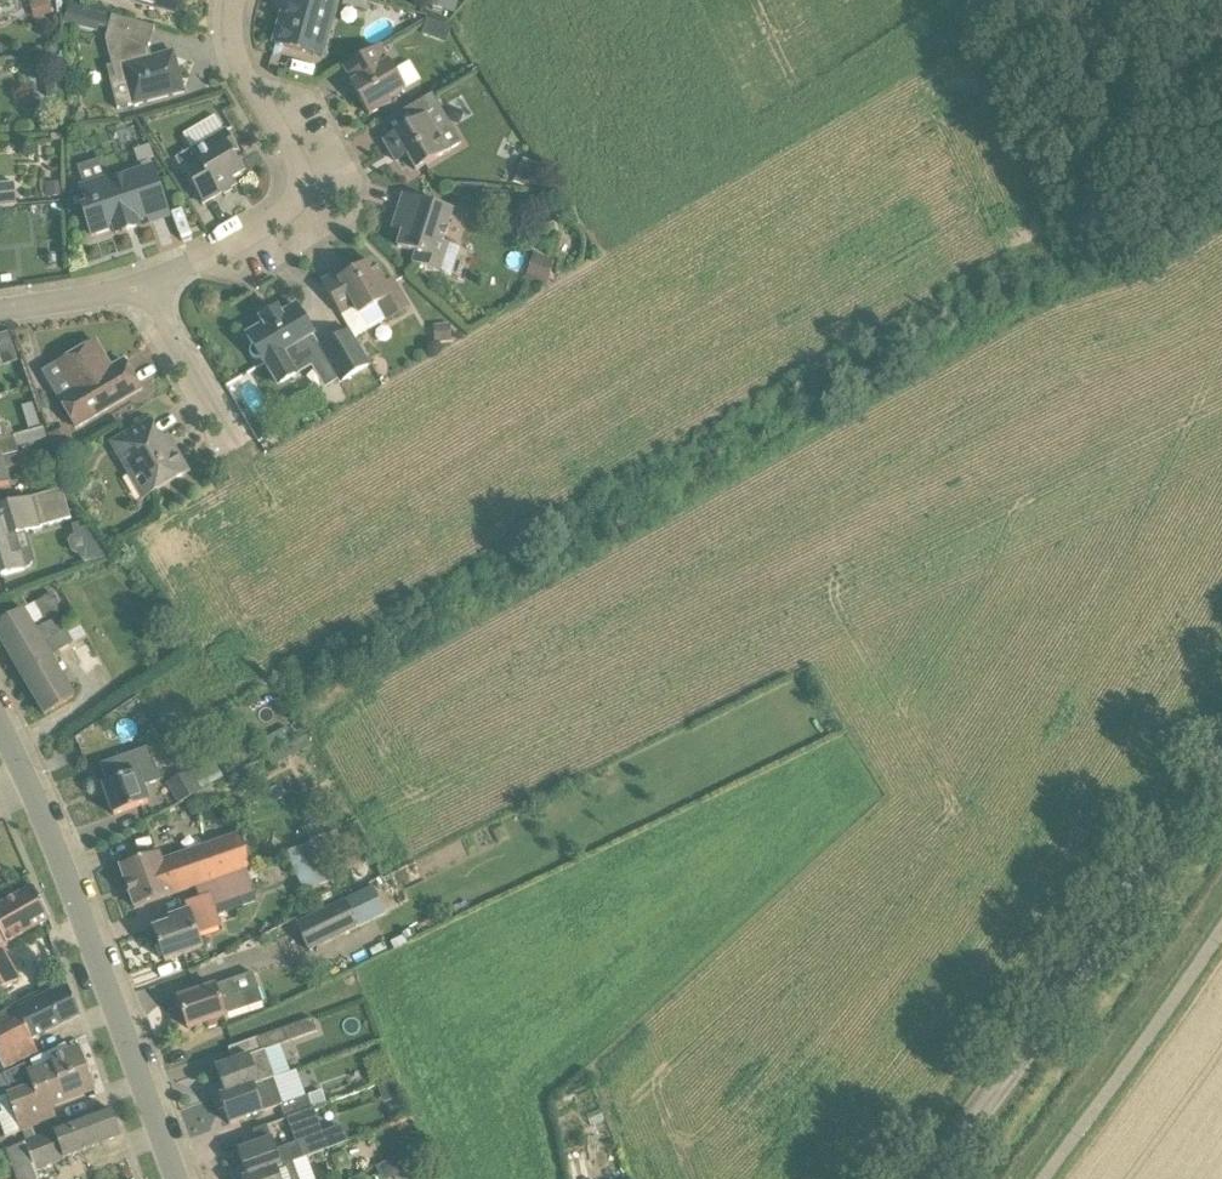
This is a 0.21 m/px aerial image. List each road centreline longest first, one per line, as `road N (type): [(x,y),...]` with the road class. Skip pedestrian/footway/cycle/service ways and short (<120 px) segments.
road 1 (tertiary): [(921,1178),(1176,830),(1221,752)]
road 2 (residential): [(189,1178),(110,925),(0,707)]
road 3 (residential): [(151,284),(297,205),(294,155),(240,56),(236,0)]
road 4 (residential): [(245,446),(157,310),(151,284)]
road 5 (residential): [(0,312),(151,284)]

